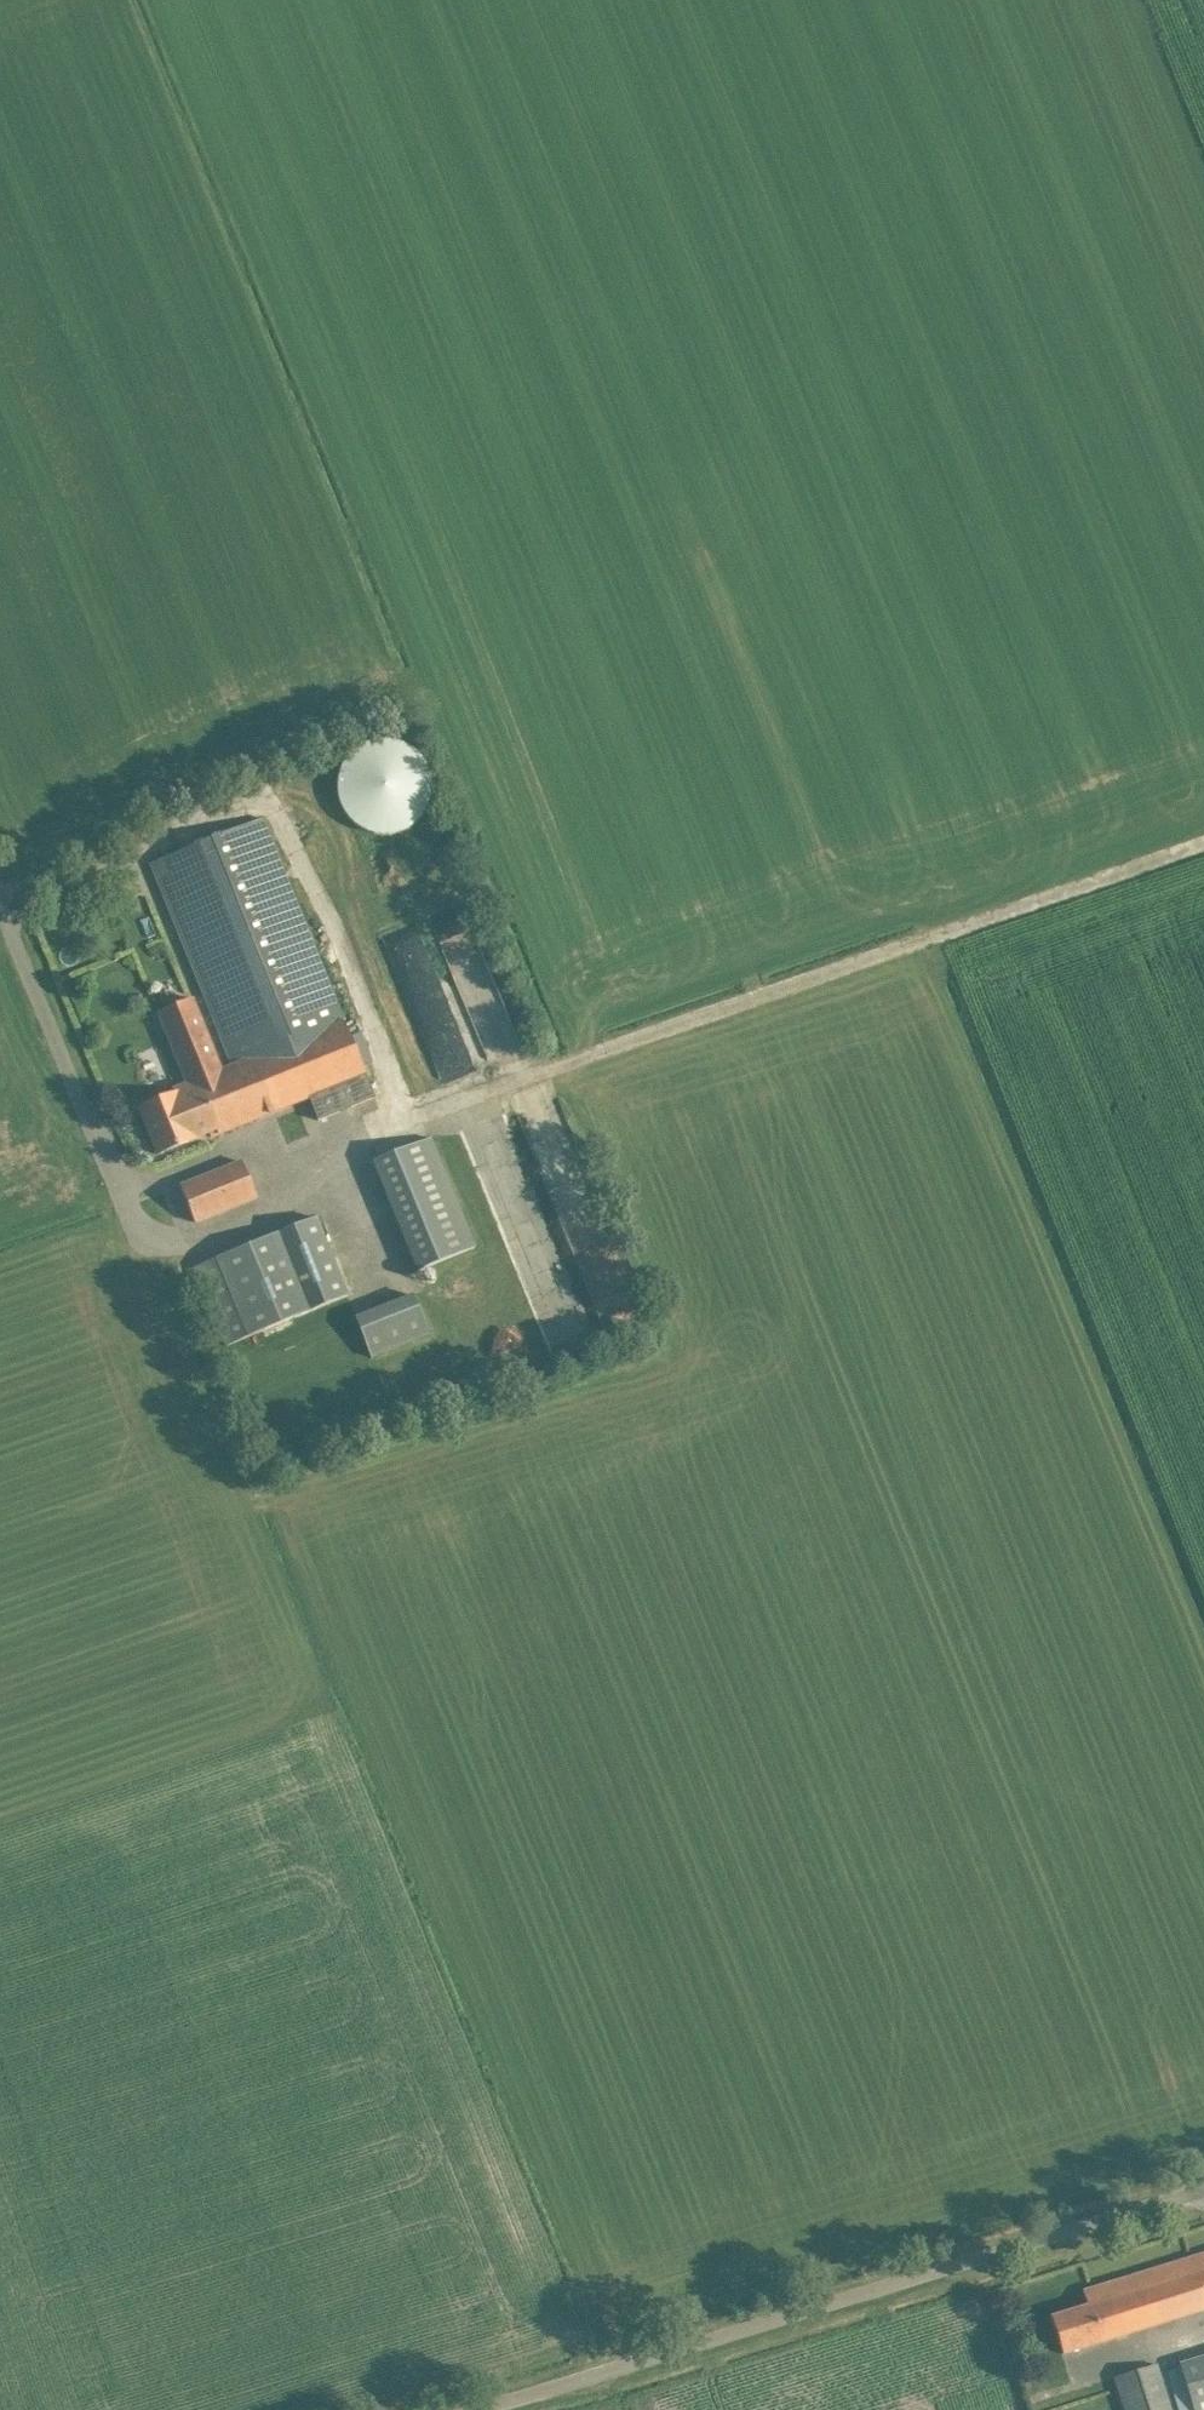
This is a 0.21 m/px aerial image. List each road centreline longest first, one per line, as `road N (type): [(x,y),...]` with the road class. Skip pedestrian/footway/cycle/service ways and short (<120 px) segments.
road 1 (track): [(366,1143),(1203,846)]
road 2 (unclassified): [(478,2409),(1203,2188)]

